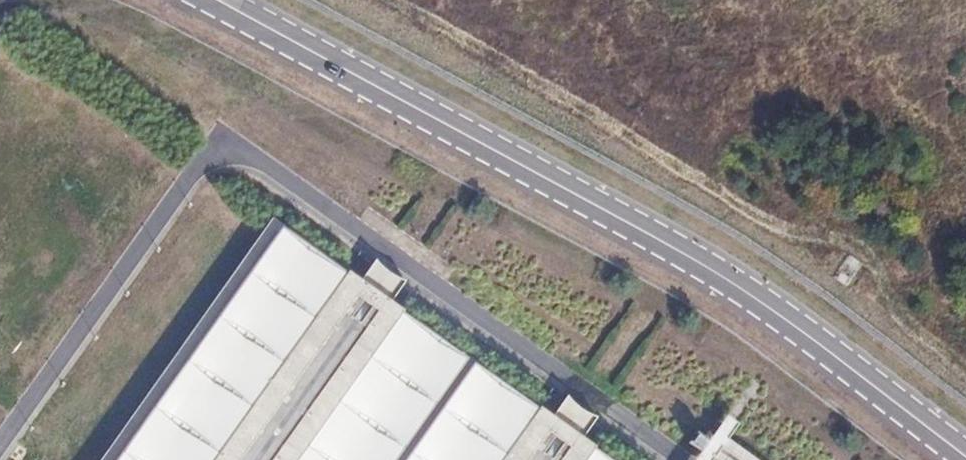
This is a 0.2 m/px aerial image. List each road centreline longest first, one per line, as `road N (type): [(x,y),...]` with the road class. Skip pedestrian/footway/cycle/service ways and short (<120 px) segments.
road 1 (unclassified): [(965,459),(750,293),(208,0)]

